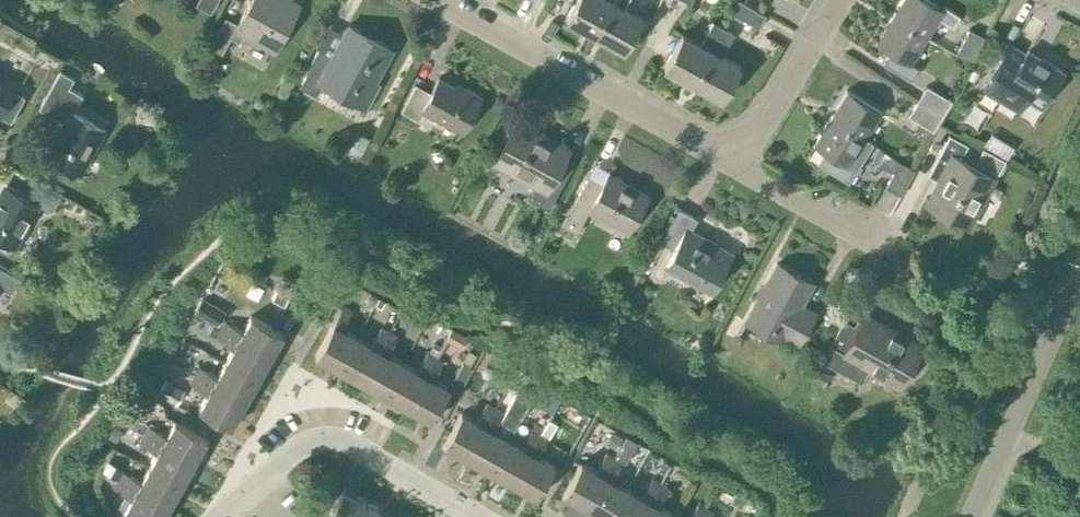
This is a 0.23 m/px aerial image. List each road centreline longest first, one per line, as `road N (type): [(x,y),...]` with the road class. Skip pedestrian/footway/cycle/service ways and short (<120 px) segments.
road 1 (residential): [(734,160),(434,0)]
road 2 (residential): [(469,516),(320,432),(210,516)]
road 3 (residential): [(970,516),(1079,278)]
road 4 (residential): [(734,160),(837,0)]
road 5 (residential): [(863,233),(734,160)]

